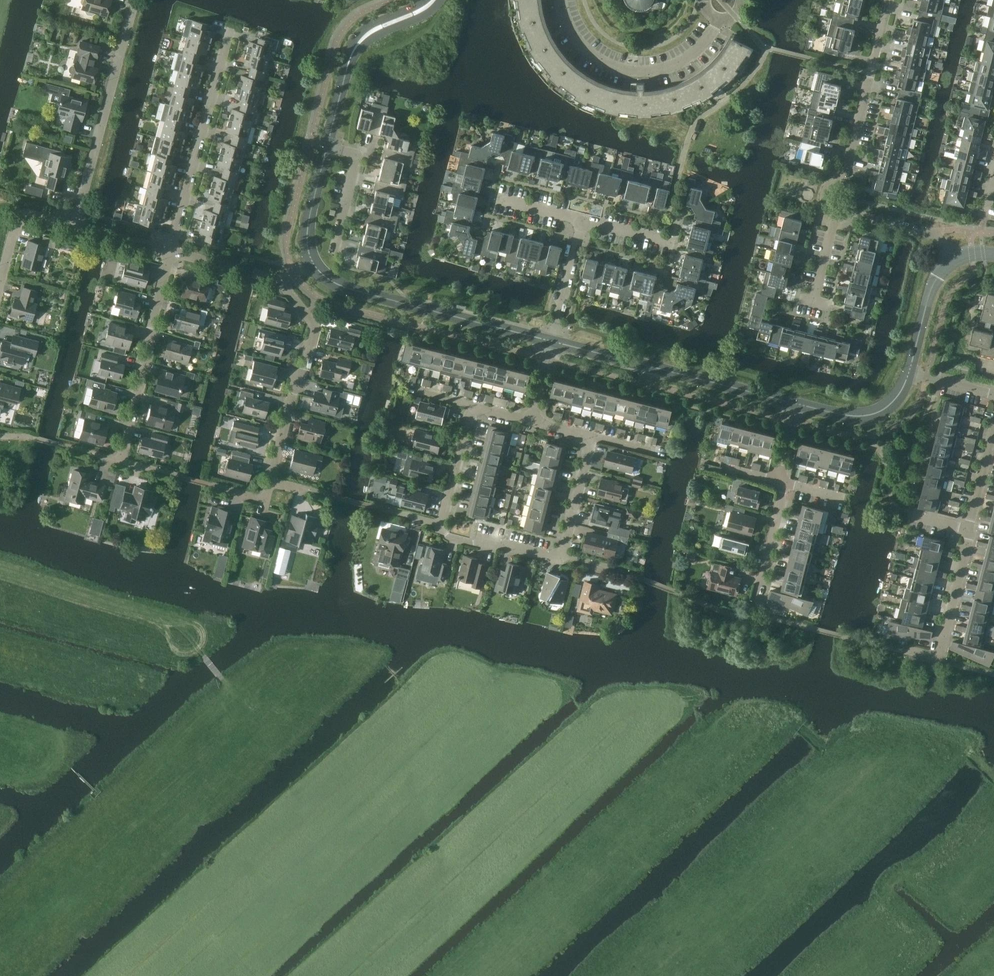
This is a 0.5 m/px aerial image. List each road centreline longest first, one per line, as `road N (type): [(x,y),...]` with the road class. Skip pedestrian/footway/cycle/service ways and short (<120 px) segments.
road 1 (tertiary): [(799,404),(550,341)]
road 2 (track): [(221,677),(180,627),(0,575)]
road 3 (tertiary): [(550,341),(346,288),(313,265)]
road 4 (residential): [(74,226),(133,0)]
road 5 (residential): [(172,252),(230,30)]
road 6 (residential): [(269,480),(315,325),(282,281)]
road 7 (residential): [(719,19),(679,64),(622,71),(587,51),(562,0)]
road 8 (residential): [(121,460),(172,252)]
road 9 (tertiary): [(328,146),(359,42),(434,0)]
road 10 (residential): [(843,180),(889,0)]
road 11 (residential): [(906,651),(937,658),(968,529)]
road 12 (tertiary): [(910,373),(890,405),(875,414),(799,404)]
road 13 (residential): [(333,249),(357,154),(328,146)]
road 14 (residential): [(561,555),(473,543),(449,537),(443,525)]
road 15 (tertiary): [(954,257),(932,285),(910,373)]
road 16 (residential): [(550,341),(582,219)]
road 17 (residential): [(443,525),(474,406)]
road 18 (residential): [(591,436),(561,555)]
road 19 (tertiary): [(313,265),(307,232),(328,146)]
road 20 (residential): [(0,284),(21,219),(74,226)]
road 21 (residential): [(755,602),(785,484)]

